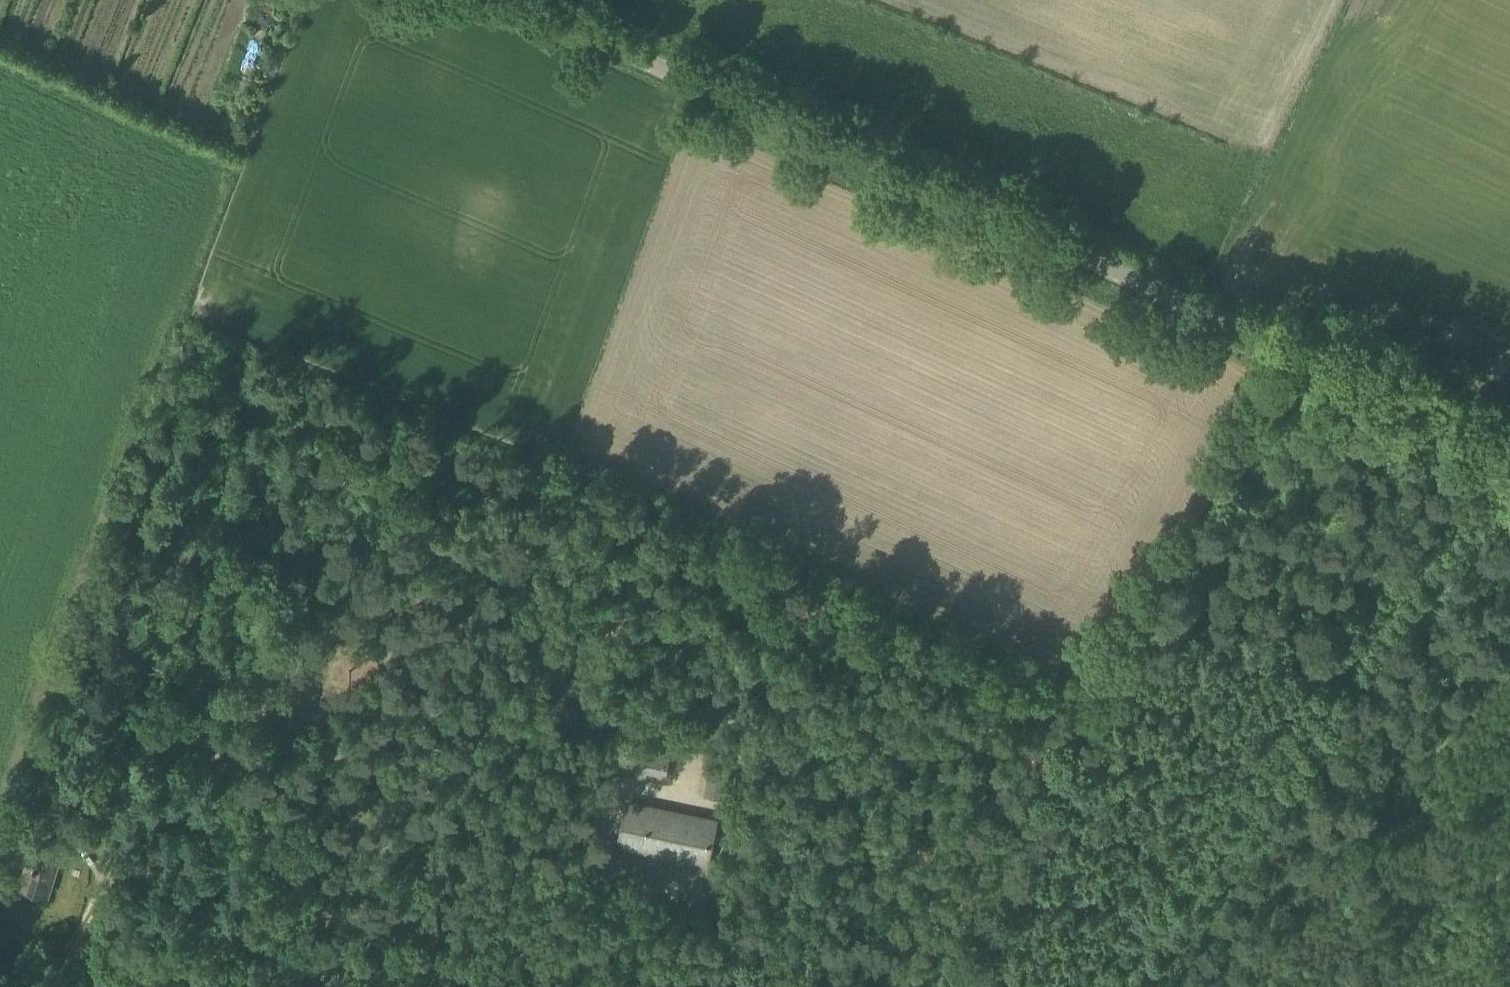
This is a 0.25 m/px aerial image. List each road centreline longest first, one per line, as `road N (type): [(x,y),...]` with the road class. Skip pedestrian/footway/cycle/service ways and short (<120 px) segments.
road 1 (unclassified): [(1495,453),(513,0)]
road 2 (unclassified): [(1495,453),(1421,545),(1106,986)]
road 3 (track): [(458,986),(466,955),(606,729),(687,669),(836,591)]

